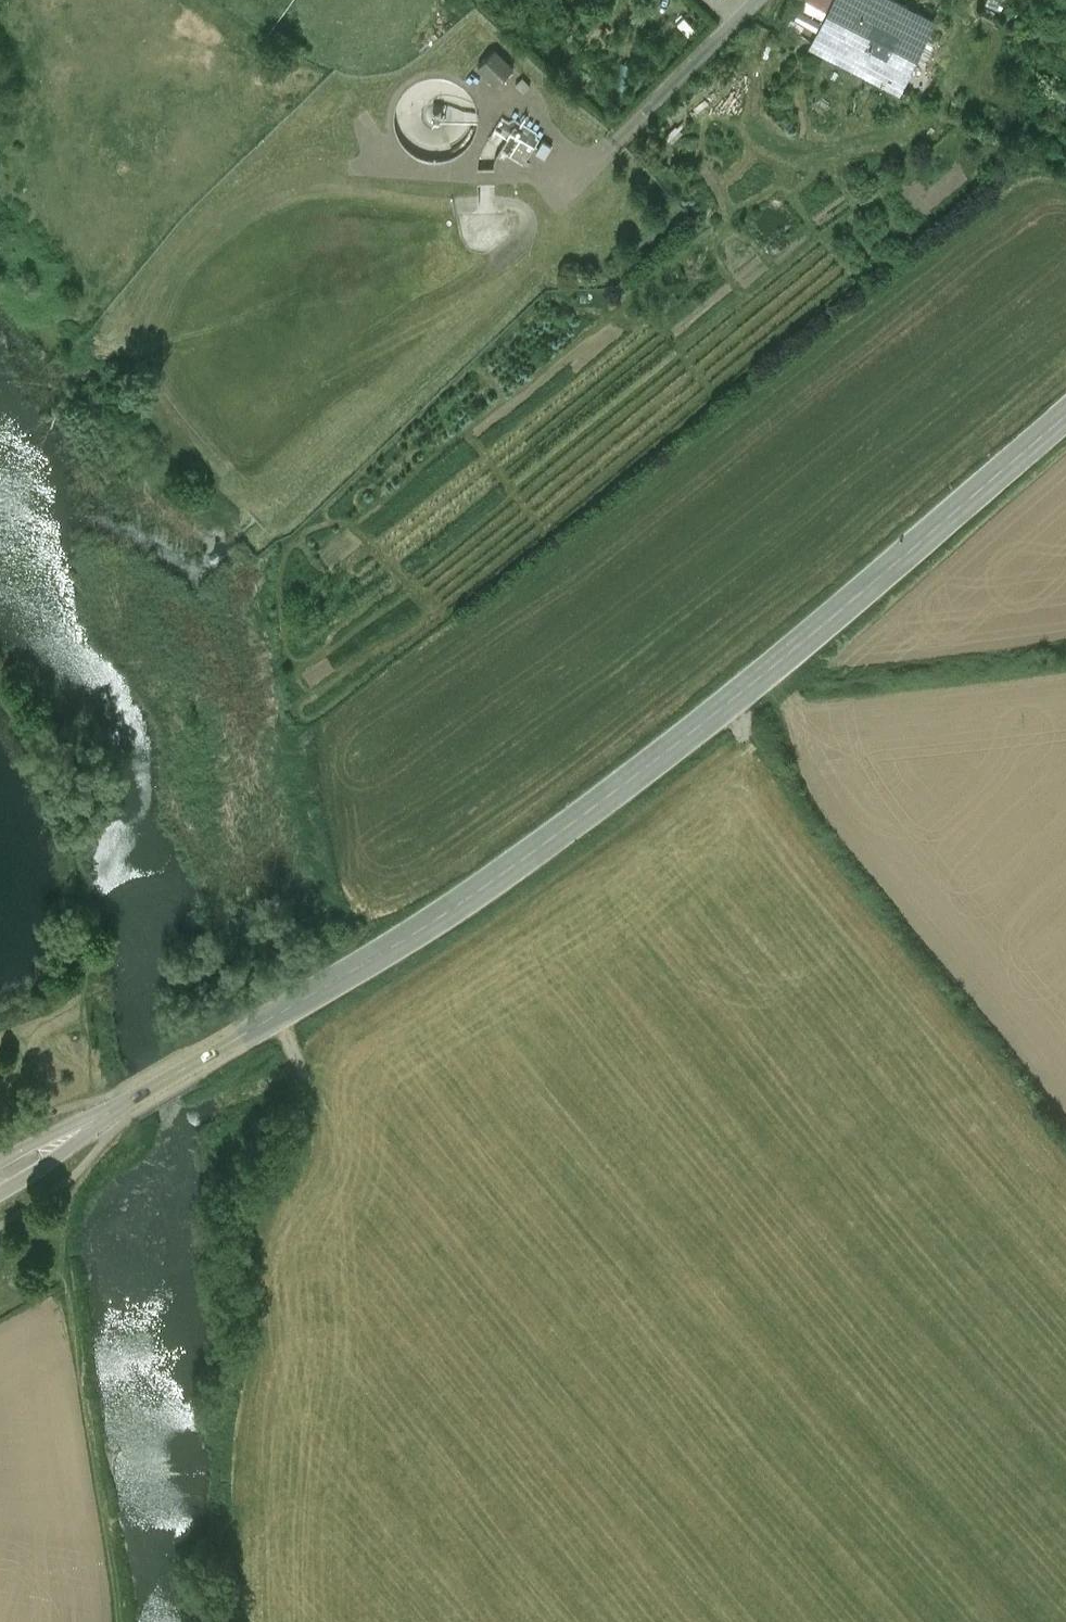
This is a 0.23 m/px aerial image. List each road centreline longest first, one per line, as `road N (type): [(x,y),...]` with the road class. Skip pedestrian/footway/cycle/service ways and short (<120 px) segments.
road 1 (secondary): [(124,1105),(400,940),(573,821),(872,582),(1065,412)]
road 2 (unclassified): [(756,0),(622,134)]
road 3 (secondary): [(0,1193),(124,1105)]
road 4 (secondary): [(124,1105),(0,1162)]

